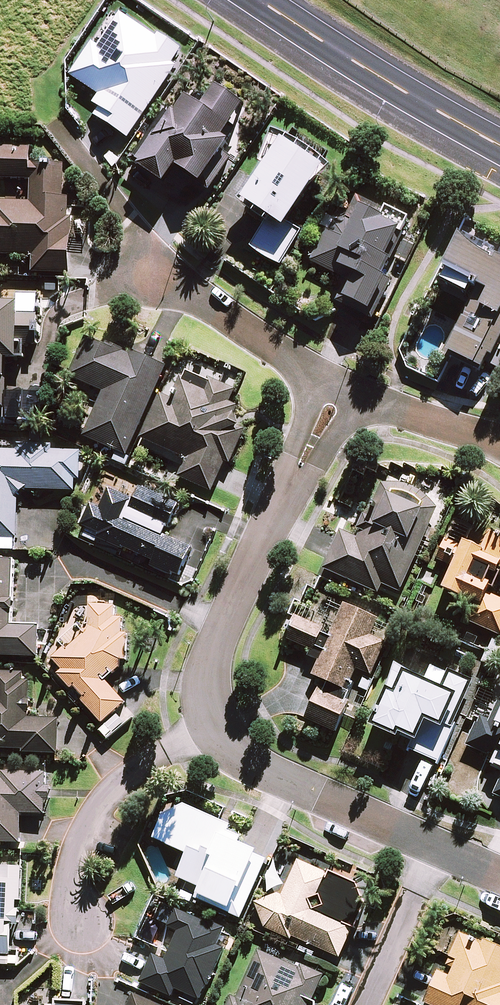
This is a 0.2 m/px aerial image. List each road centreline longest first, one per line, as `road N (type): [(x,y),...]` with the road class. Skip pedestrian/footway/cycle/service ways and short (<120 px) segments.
road 1 (secondary): [(261,0),(499,146)]
road 2 (residential): [(211,726),(253,767),(439,849)]
road 3 (residential): [(78,923),(75,870),(111,787),(135,764),(211,726)]
road 4 (residential): [(284,507),(206,668),(211,726)]
road 5 (residential): [(151,275),(317,376)]
road 6 (residential): [(370,1004),(439,849)]
road 7 (residential): [(368,399),(499,443)]
road 8 (residential): [(368,399),(284,507)]
road 9 (residential): [(284,507),(317,376)]

